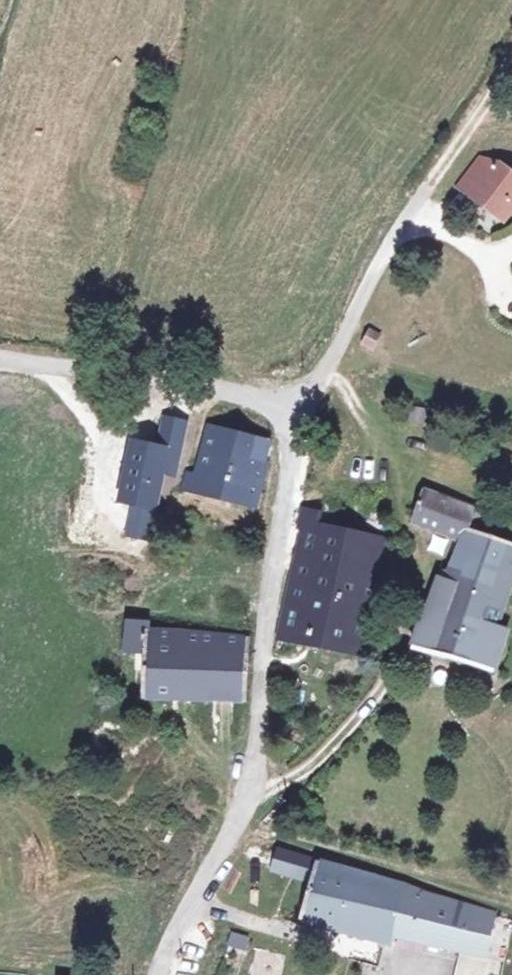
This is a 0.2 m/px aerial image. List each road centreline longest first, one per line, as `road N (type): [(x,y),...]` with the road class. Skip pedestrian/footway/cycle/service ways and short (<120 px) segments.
road 1 (residential): [(159,974),(239,822),(256,764),(270,584),(304,409)]
road 2 (residential): [(304,409),(0,360)]
road 3 (residential): [(436,178),(304,409)]
road 4 (track): [(412,617),(393,676),(344,739),(306,771),(246,798)]
road 5 (track): [(511,70),(436,178)]

